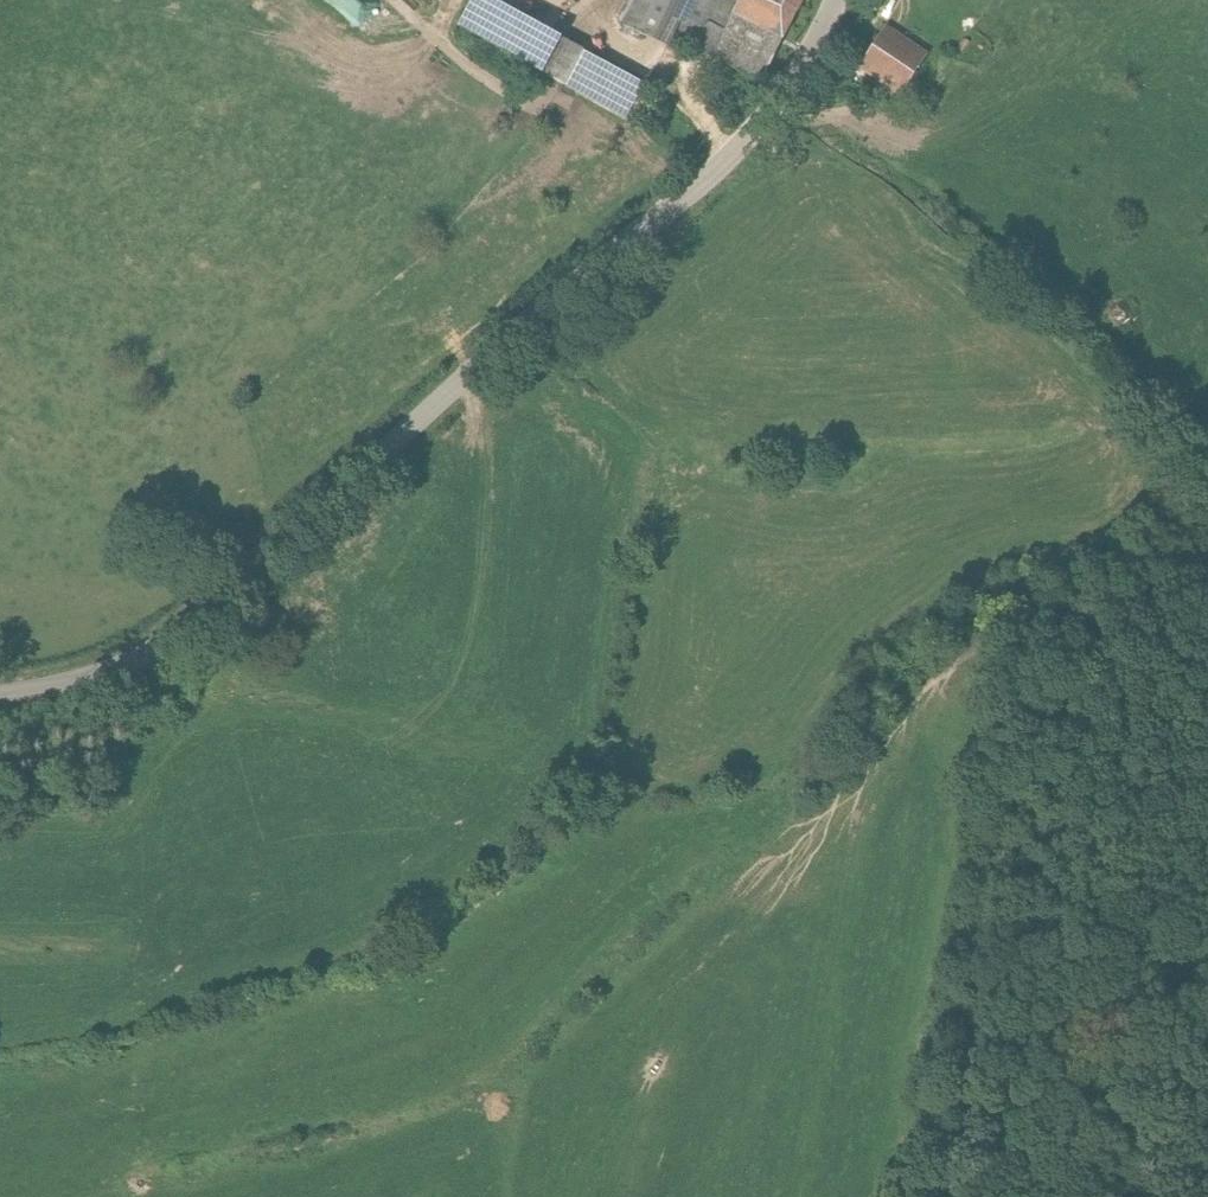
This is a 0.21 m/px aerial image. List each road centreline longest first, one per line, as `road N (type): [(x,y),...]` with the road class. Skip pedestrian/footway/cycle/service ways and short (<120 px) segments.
road 1 (unclassified): [(837,0),(794,79),(734,154),(578,279),(179,630),(79,678),(0,689)]

